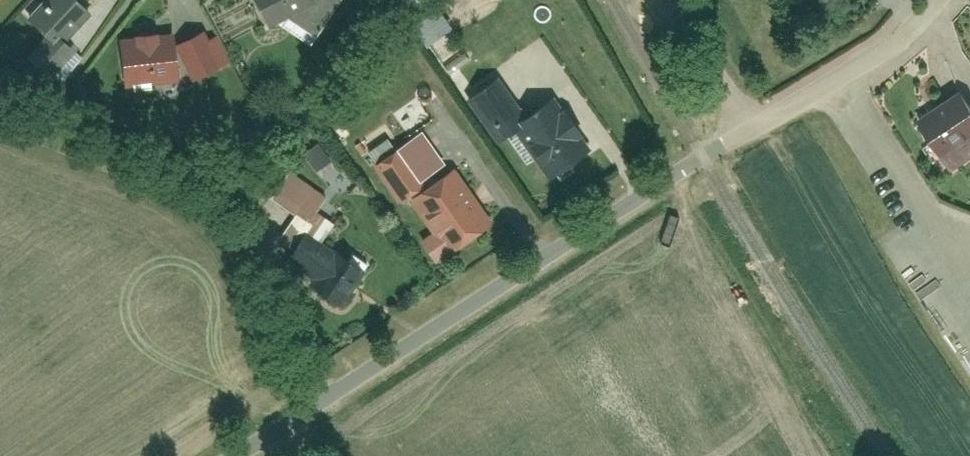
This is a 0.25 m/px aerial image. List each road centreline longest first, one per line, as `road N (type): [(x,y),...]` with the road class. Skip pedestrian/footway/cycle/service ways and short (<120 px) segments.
road 1 (residential): [(942,0),(886,55),(702,151),(237,455)]

